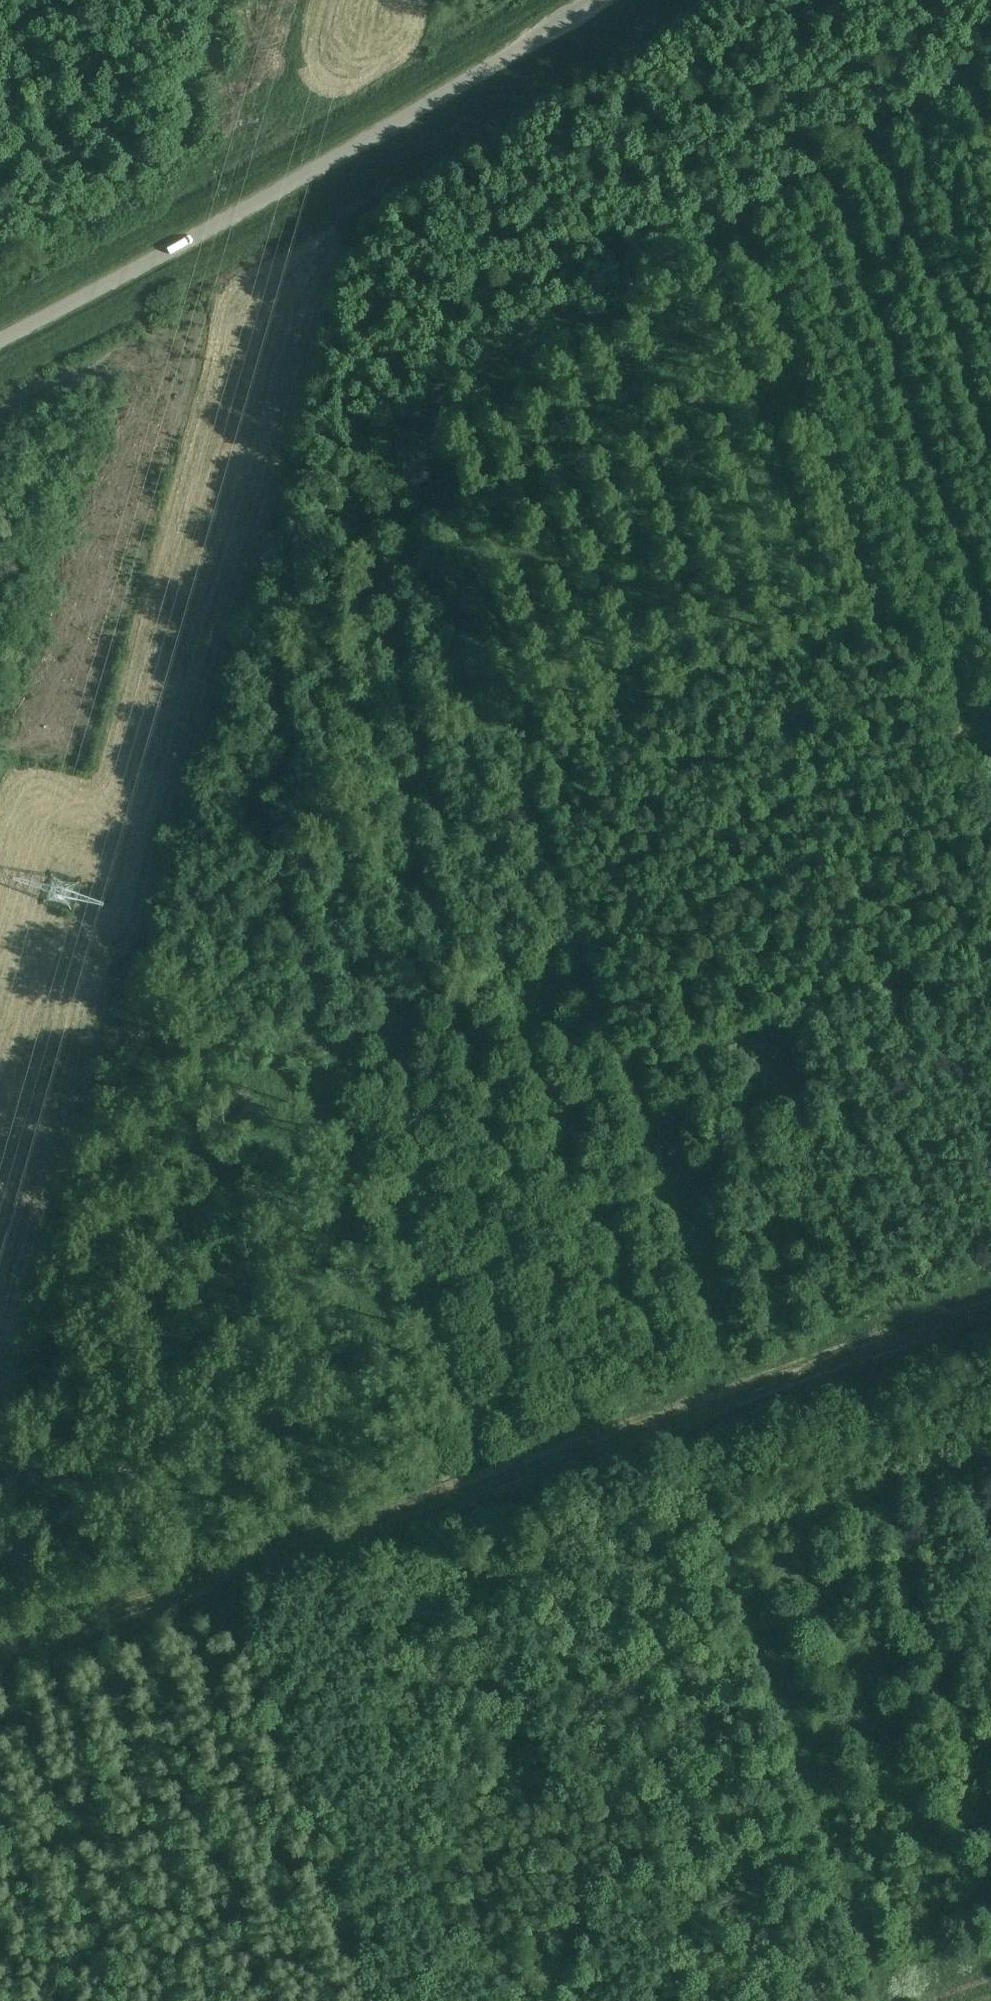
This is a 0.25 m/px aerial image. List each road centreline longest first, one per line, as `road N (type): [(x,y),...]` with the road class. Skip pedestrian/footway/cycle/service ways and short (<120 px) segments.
road 1 (unclassified): [(0,337),(304,179),(606,0)]

